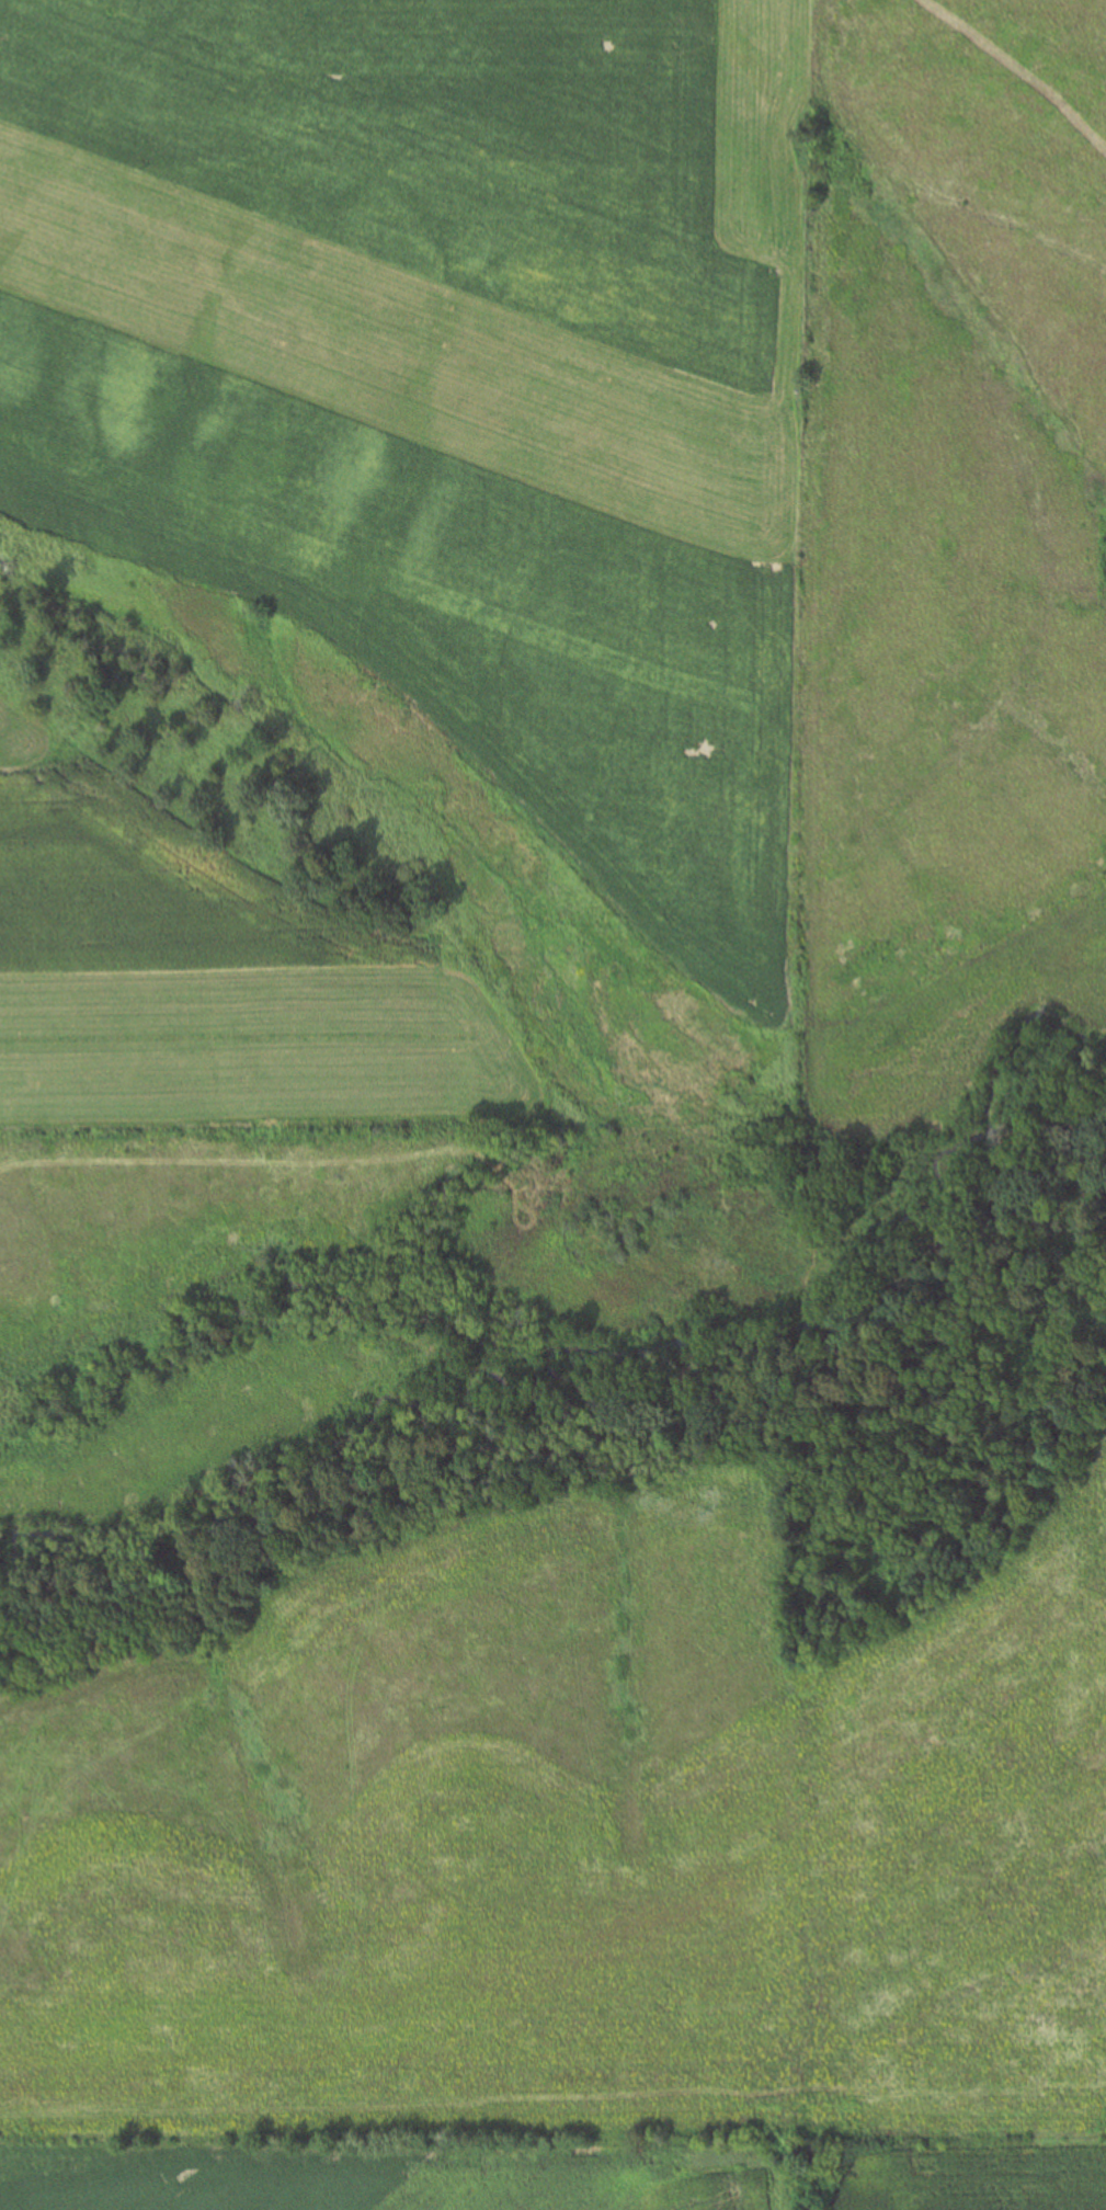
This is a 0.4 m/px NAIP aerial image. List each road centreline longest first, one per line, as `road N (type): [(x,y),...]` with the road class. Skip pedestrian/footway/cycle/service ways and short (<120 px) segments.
road 1 (residential): [(0,2172),(782,2181)]

